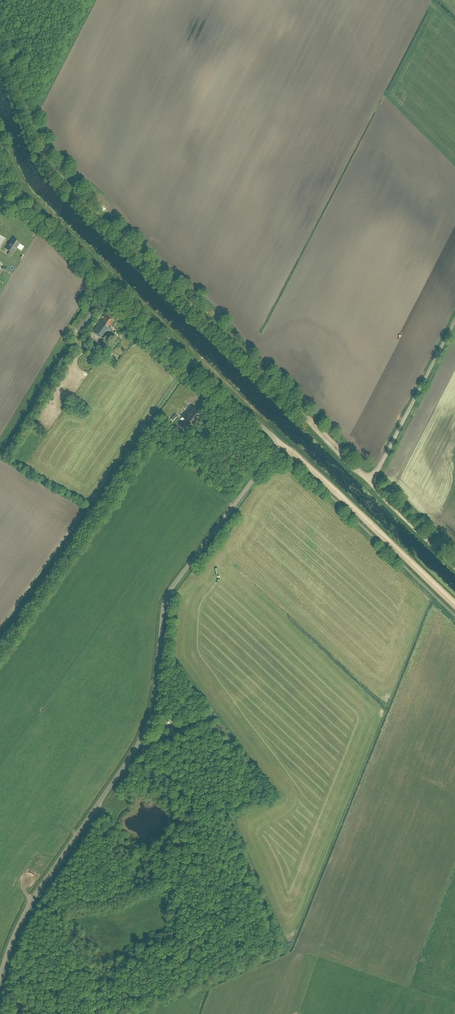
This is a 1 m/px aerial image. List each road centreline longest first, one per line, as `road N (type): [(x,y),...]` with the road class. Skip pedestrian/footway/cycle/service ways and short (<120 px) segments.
road 1 (unclassified): [(0,975),(34,895),(142,735),(167,596),(281,443),(21,195),(0,151)]
road 2 (track): [(454,567),(56,174),(0,50)]
road 3 (track): [(281,443),(454,608)]
road 4 (unclassified): [(371,483),(454,320)]

